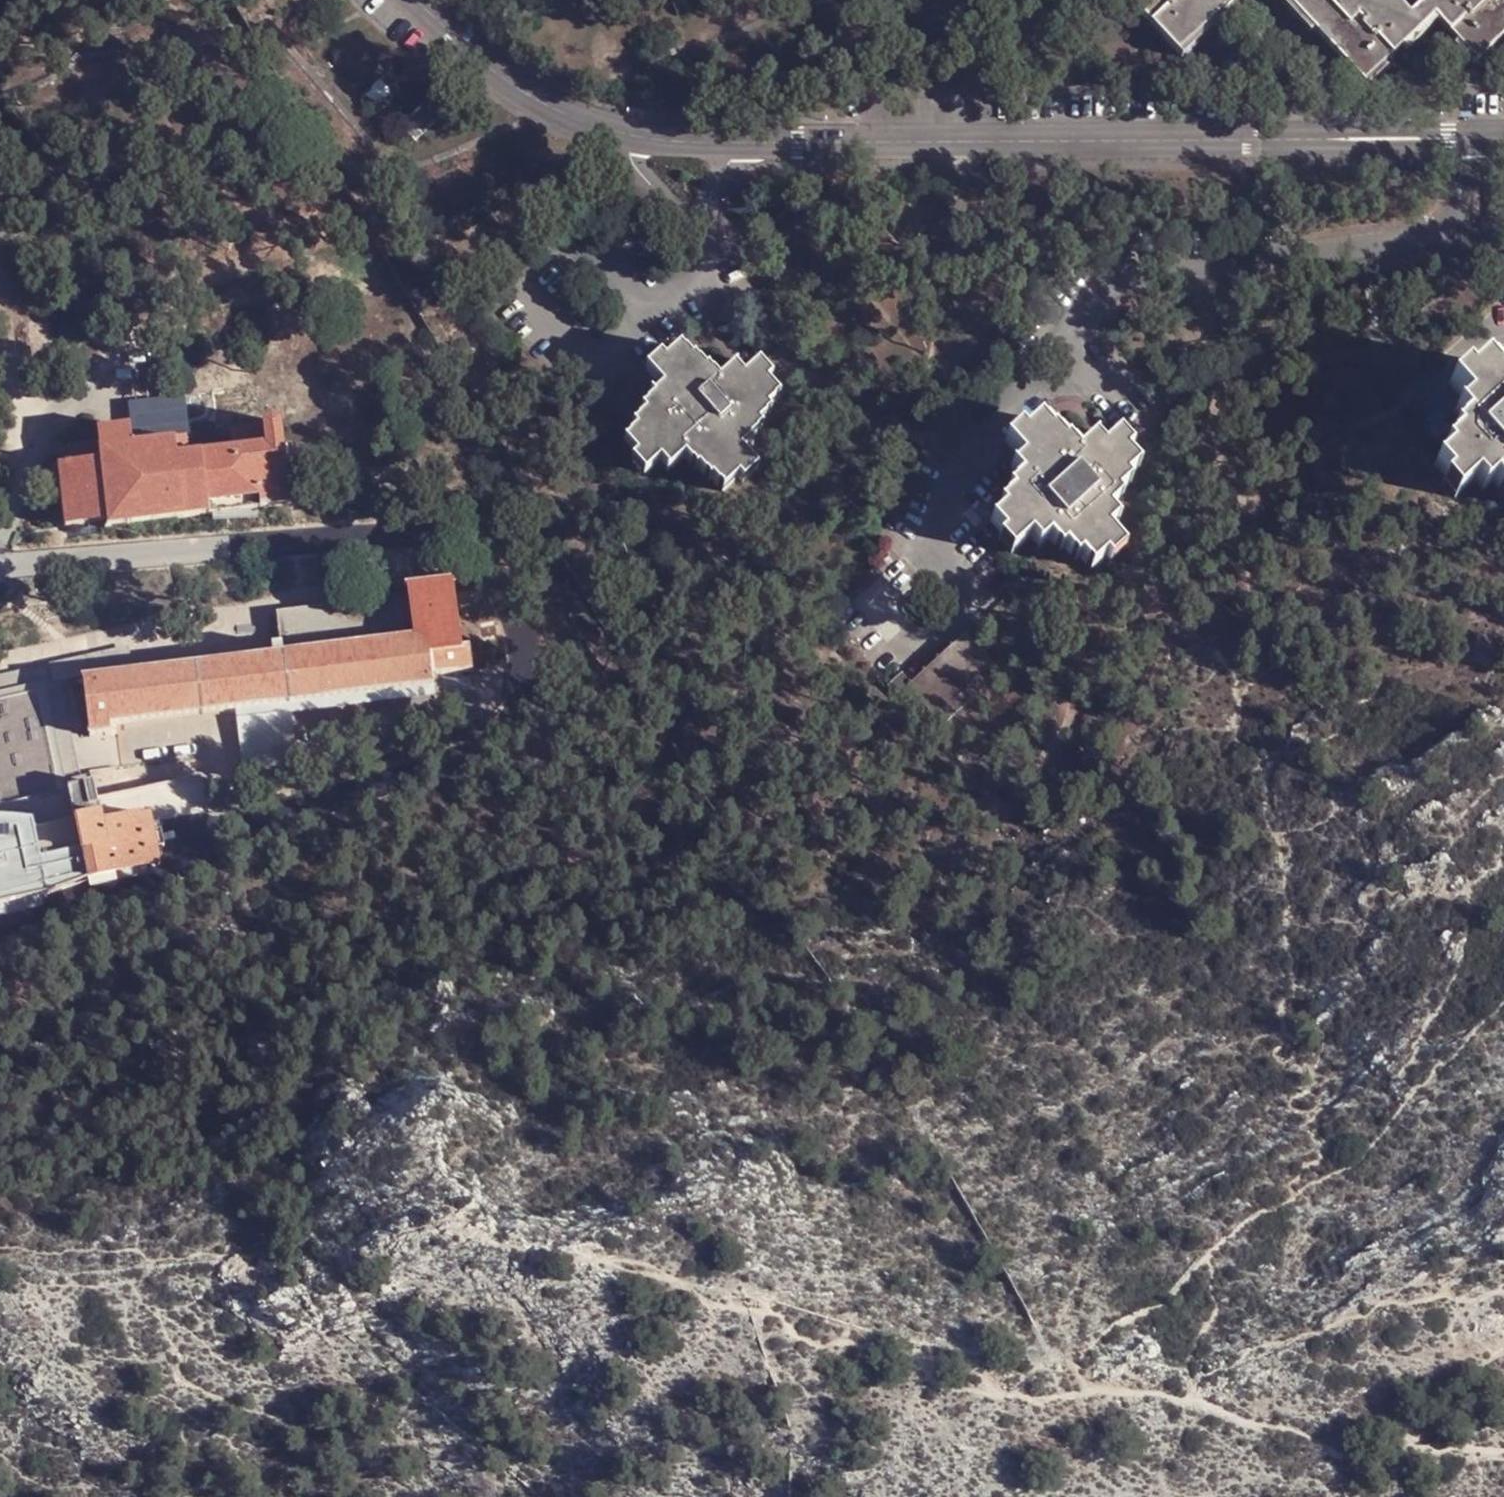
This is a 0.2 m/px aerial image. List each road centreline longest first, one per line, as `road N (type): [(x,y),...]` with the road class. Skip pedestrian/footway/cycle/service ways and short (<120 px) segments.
road 1 (residential): [(1503,139),(798,144),(640,136),(548,106),(451,39),(415,0)]

